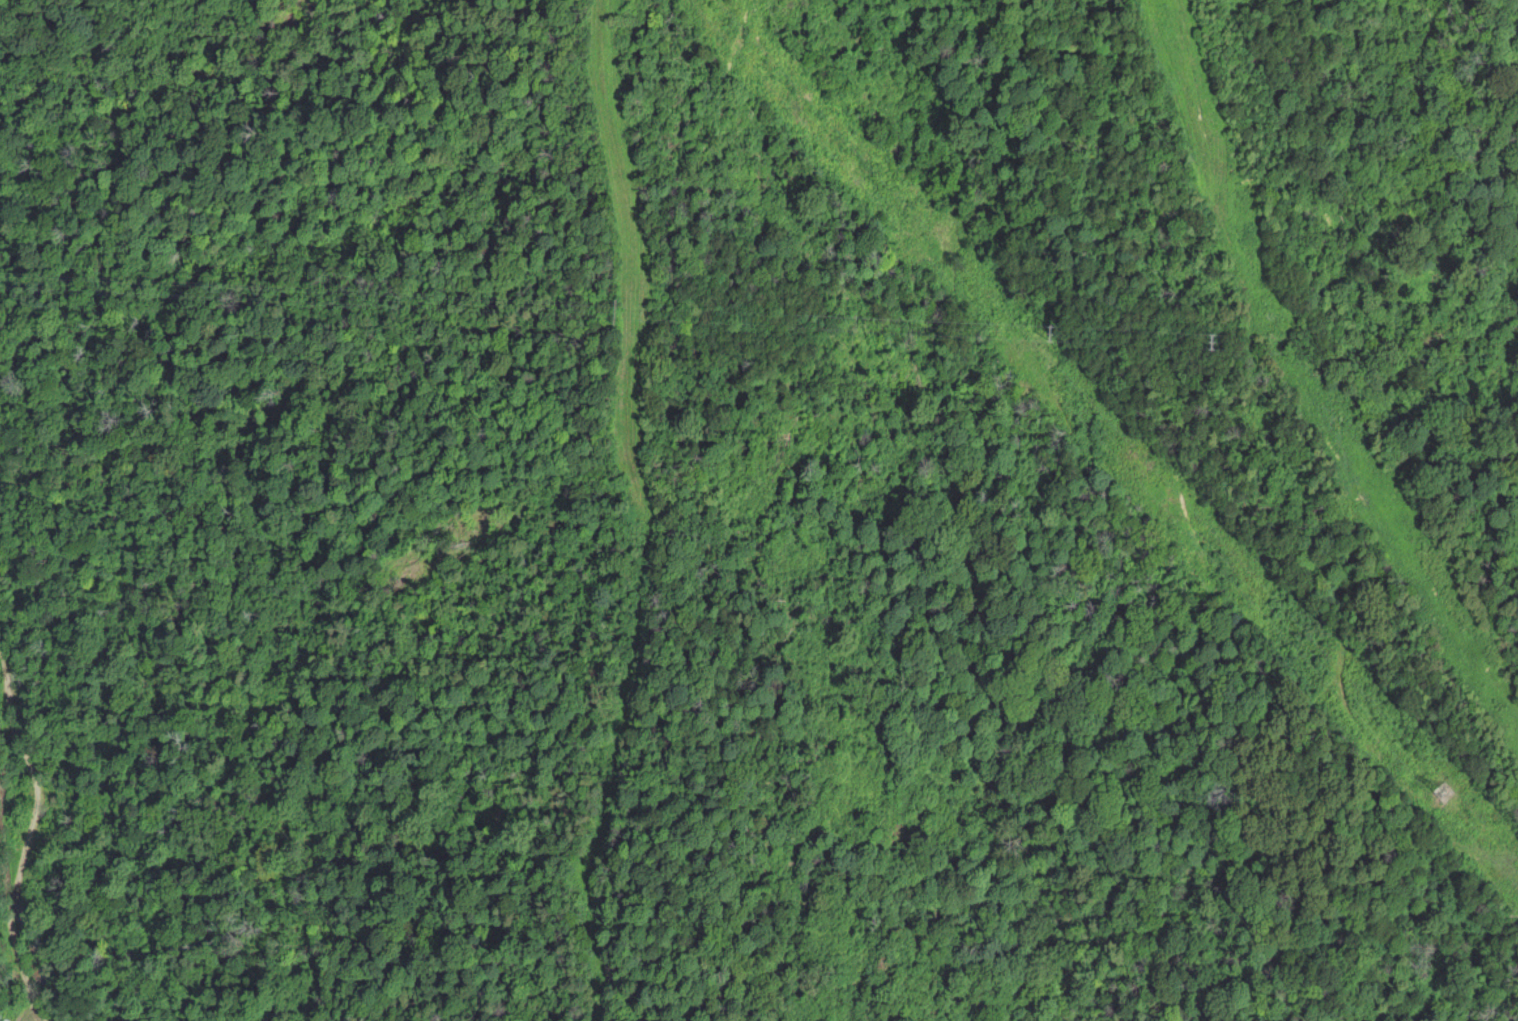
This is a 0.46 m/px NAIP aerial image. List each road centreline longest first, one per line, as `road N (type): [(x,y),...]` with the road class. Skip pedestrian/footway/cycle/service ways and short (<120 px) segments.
road 1 (residential): [(45,1020),(13,914),(38,807),(0,645)]

